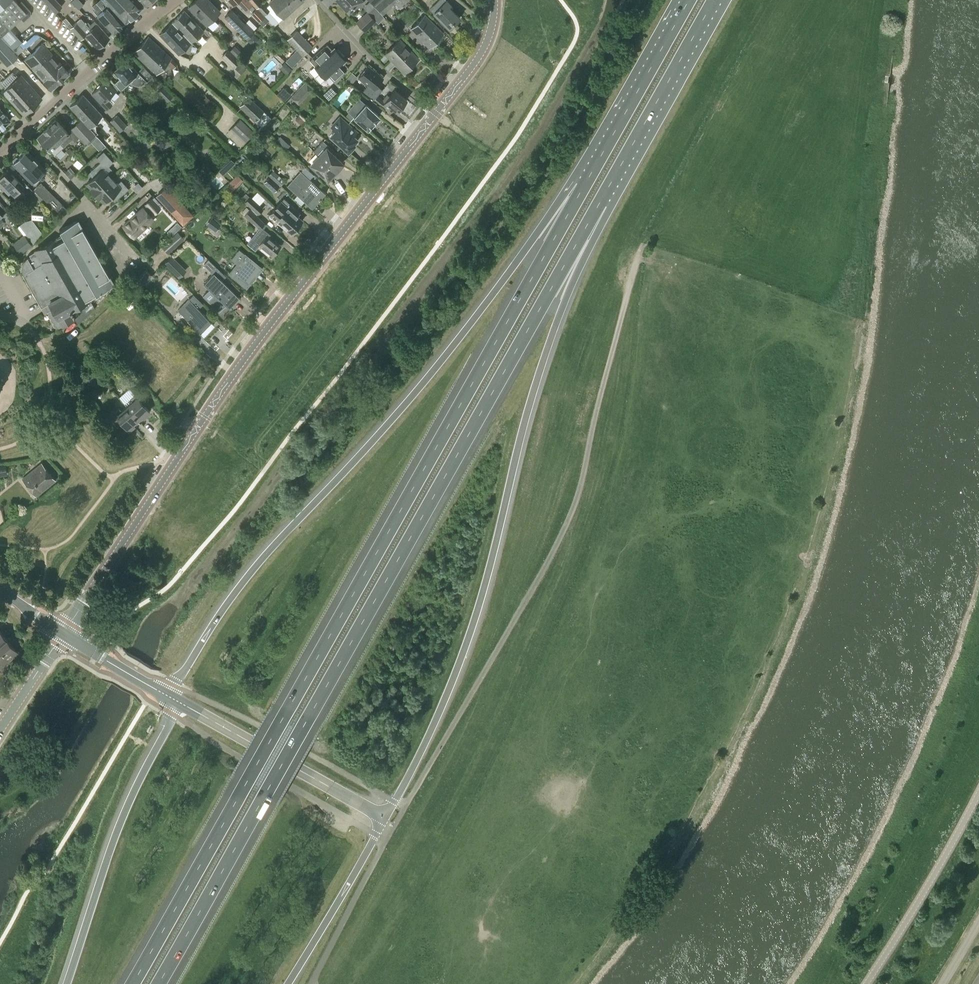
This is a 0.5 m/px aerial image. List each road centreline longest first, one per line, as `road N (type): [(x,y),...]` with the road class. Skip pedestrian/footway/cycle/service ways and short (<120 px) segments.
road 1 (motorway): [(583,189),(130,983)]
road 2 (motorway): [(156,983),(601,205)]
road 3 (motorway): [(583,189),(242,586),(169,698)]
road 4 (motorway): [(386,816),(455,673),(601,205)]
road 5 (unclassified): [(64,634),(257,341),(435,115)]
road 6 (unclassified): [(397,823),(542,574),(581,487),(633,251)]
road 7 (motorway): [(178,703),(127,806),(66,983)]
road 8 (secondary): [(386,816),(178,703)]
road 9 (motorway): [(601,205),(716,0)]
road 10 (unclassified): [(865,983),(978,794)]
road 11 (motorway): [(688,0),(583,189)]
road 12 (residential): [(24,133),(176,0)]
road 13 (motorway): [(288,983),(386,816)]
road 14 (unclassified): [(312,983),(397,823)]
road 15 (residential): [(136,261),(24,133)]
road 16 (residential): [(435,115),(314,0)]
road 17 (unclassified): [(435,115),(478,58),(492,0)]

